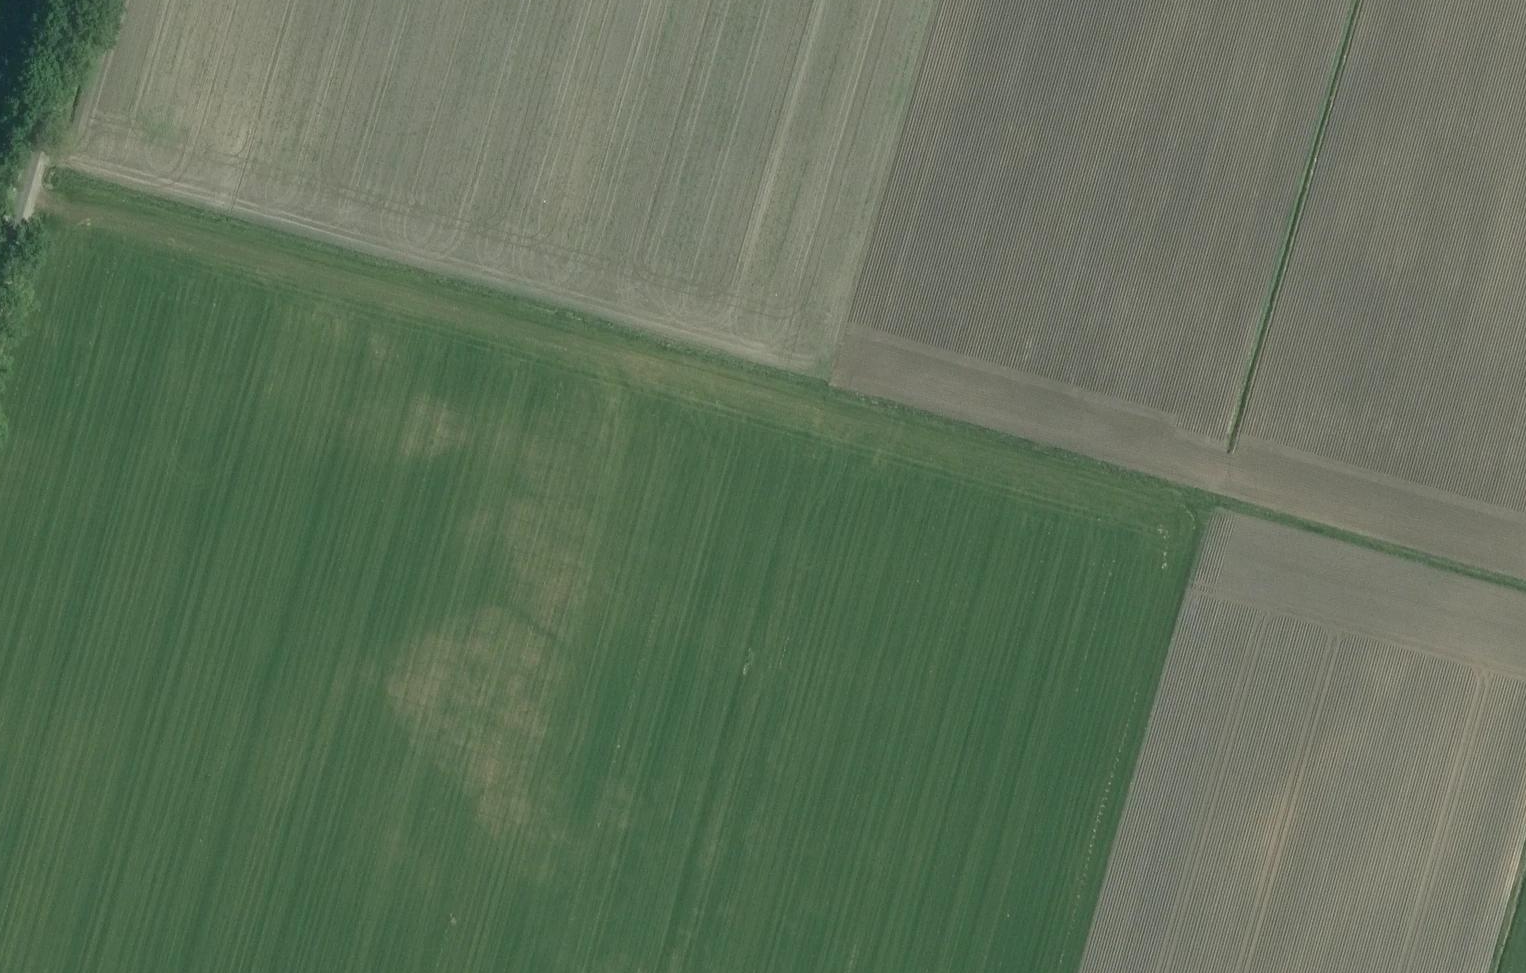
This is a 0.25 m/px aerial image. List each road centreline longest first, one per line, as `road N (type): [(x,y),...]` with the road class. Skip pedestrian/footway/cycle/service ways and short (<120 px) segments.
road 1 (unclassified): [(0,272),(78,0)]

